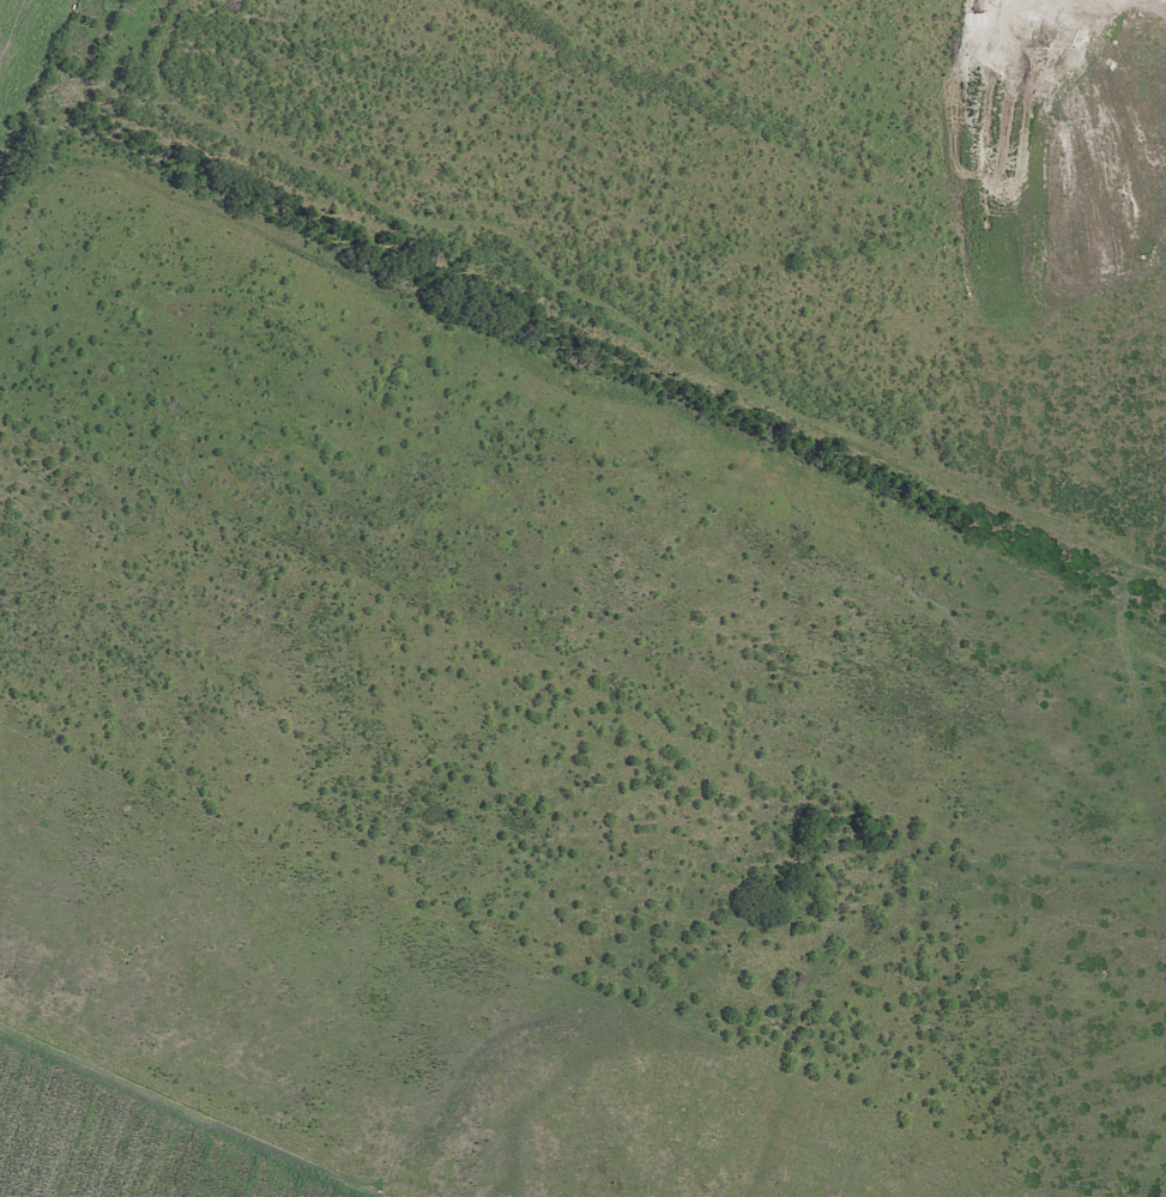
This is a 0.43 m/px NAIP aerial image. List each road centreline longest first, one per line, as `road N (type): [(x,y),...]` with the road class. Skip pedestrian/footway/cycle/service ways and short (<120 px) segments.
road 1 (residential): [(1165,547),(949,548),(654,476),(189,272)]
road 2 (residential): [(735,284),(684,381),(654,476),(604,725),(449,1092)]
road 3 (residential): [(914,183),(771,500),(719,931)]
road 4 (residential): [(22,633),(542,872),(562,872),(719,931)]
road 5 (residential): [(911,773),(917,675),(949,548),(1101,200),(1141,158)]
road 6 (residential): [(0,677),(207,230),(316,111)]
road 7 (residential): [(104,460),(551,655),(611,672)]
road 8 (residential): [(449,1092),(0,892)]
road 9 (residential): [(316,111),(735,284)]
road 10 (residential): [(911,773),(1165,754)]
road 11 (residential): [(1025,0),(914,183)]

